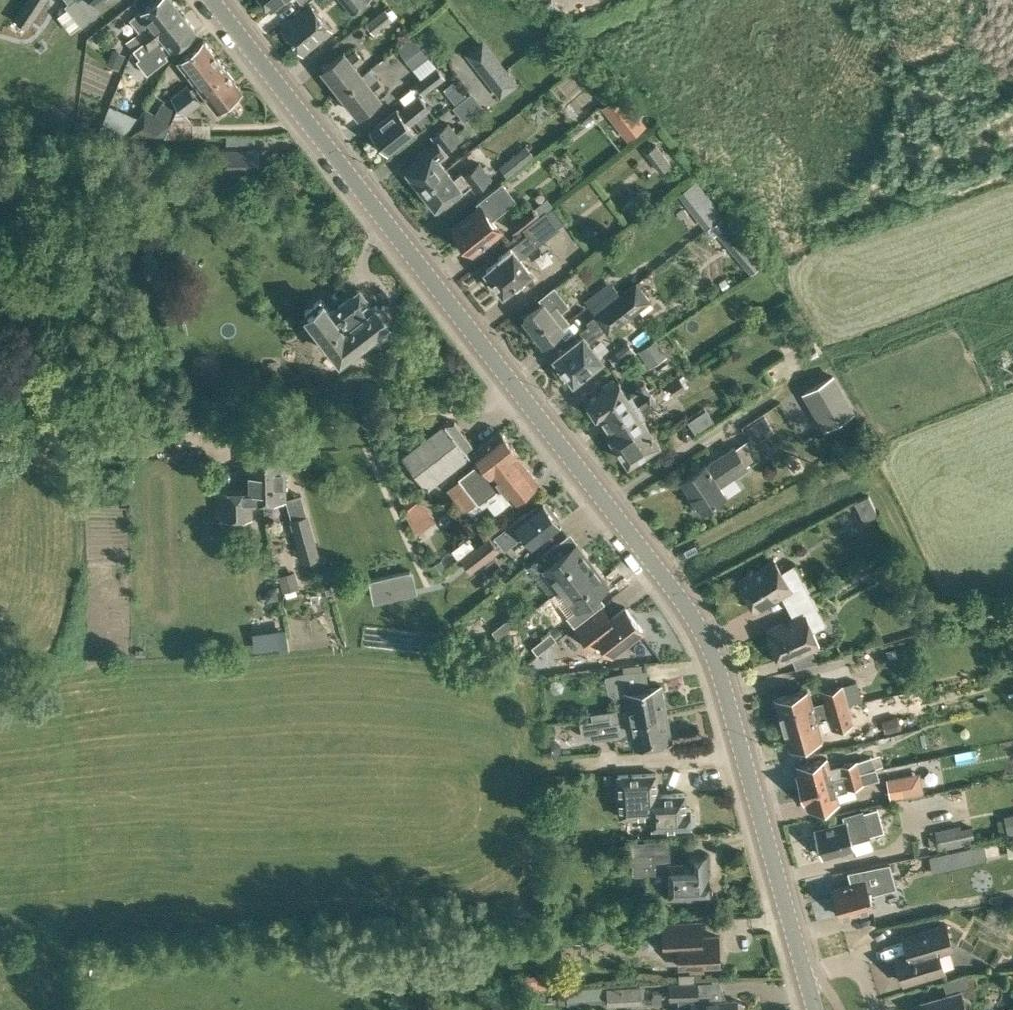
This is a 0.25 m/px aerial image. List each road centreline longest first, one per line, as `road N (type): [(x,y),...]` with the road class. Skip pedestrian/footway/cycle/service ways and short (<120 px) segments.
road 1 (secondary): [(806,974),(731,707),(698,630),(511,386)]
road 2 (unclassified): [(0,429),(232,432),(470,411),(511,386)]
road 3 (secondary): [(511,386),(213,0)]

